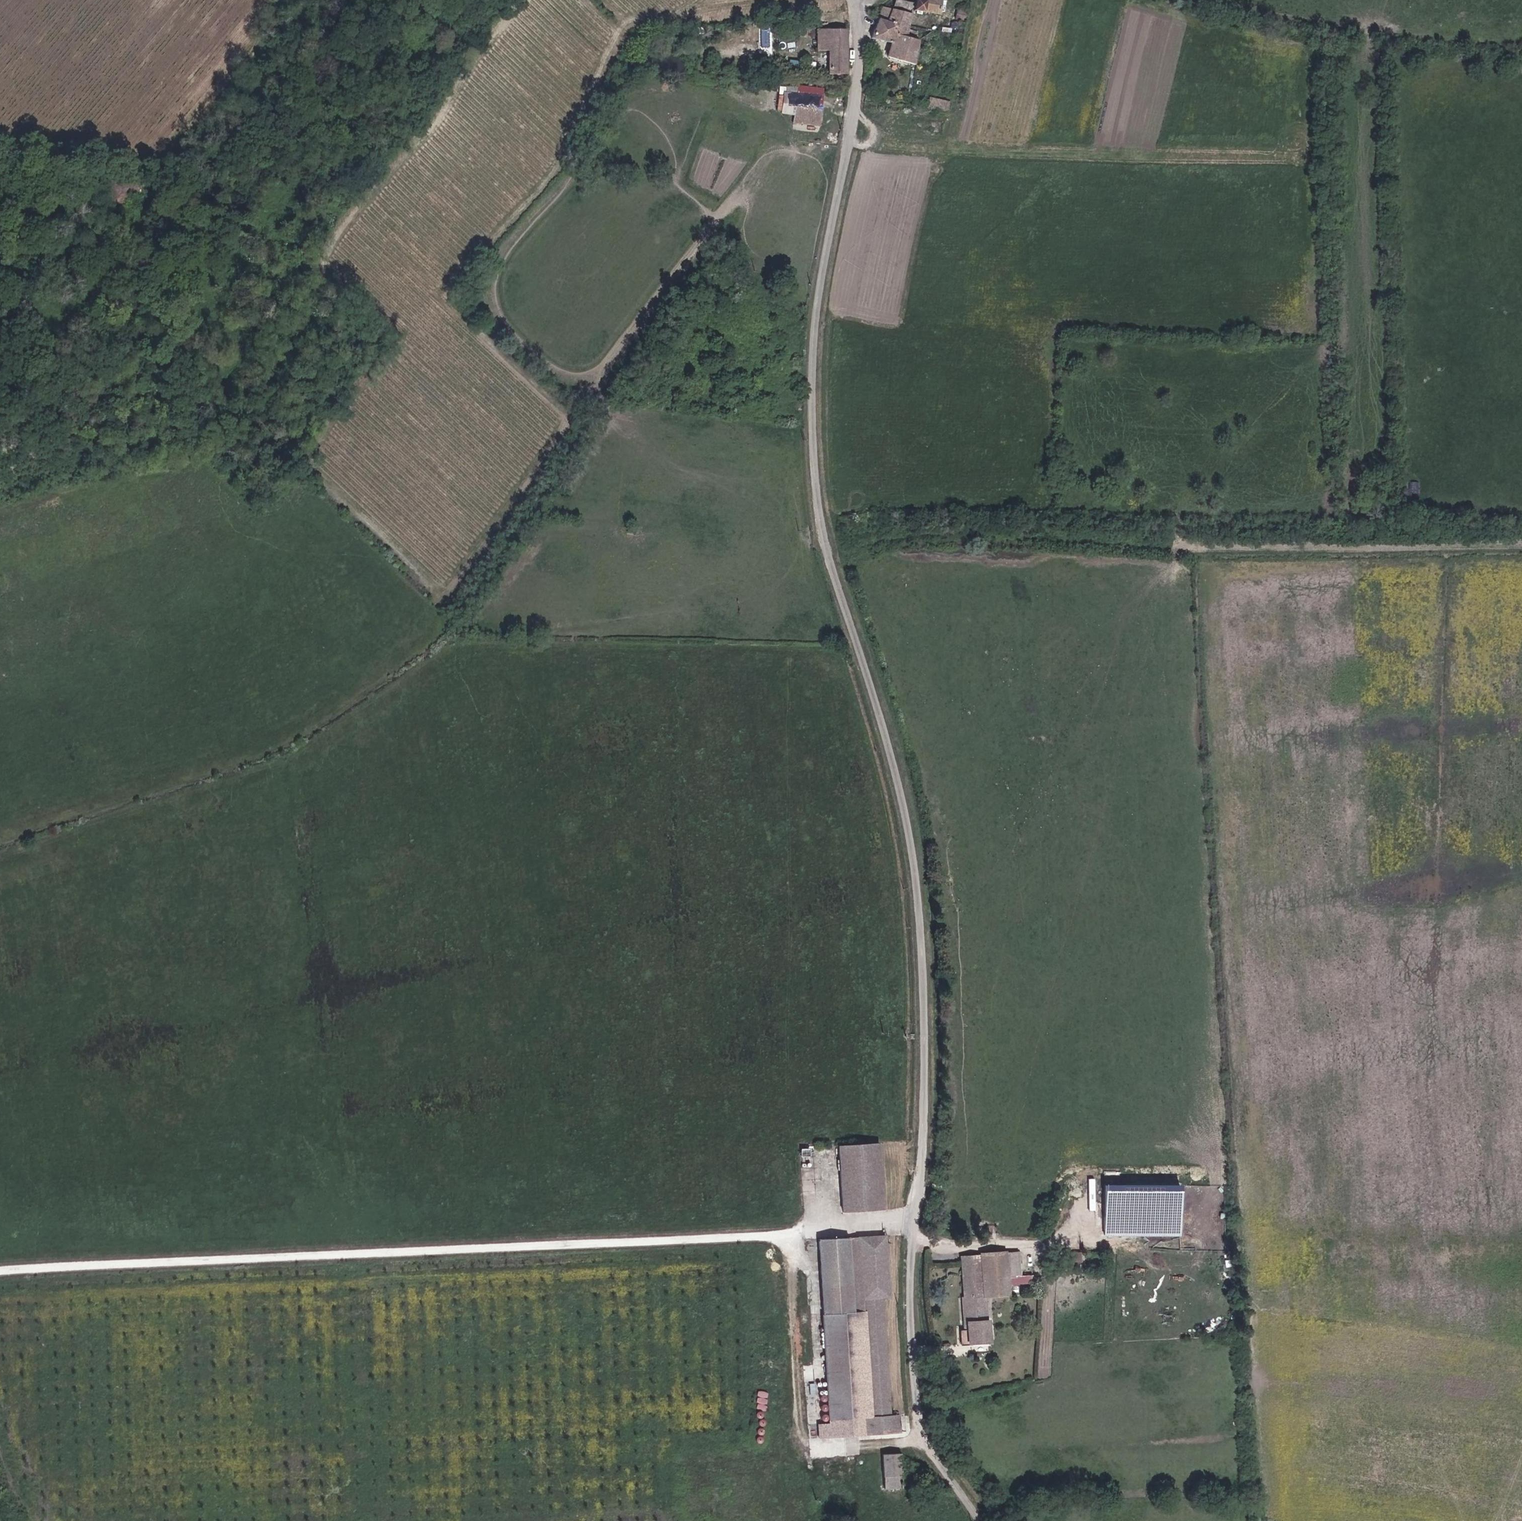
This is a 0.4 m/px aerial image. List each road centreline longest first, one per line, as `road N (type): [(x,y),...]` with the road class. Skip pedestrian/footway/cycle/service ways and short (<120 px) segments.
road 1 (unclassified): [(983,1520),(921,1420),(912,1267),(928,1073),(921,898),(901,782),(819,490),(817,344),(859,99),(854,0)]
road 2 (track): [(919,1216),(788,1236),(0,1273)]

